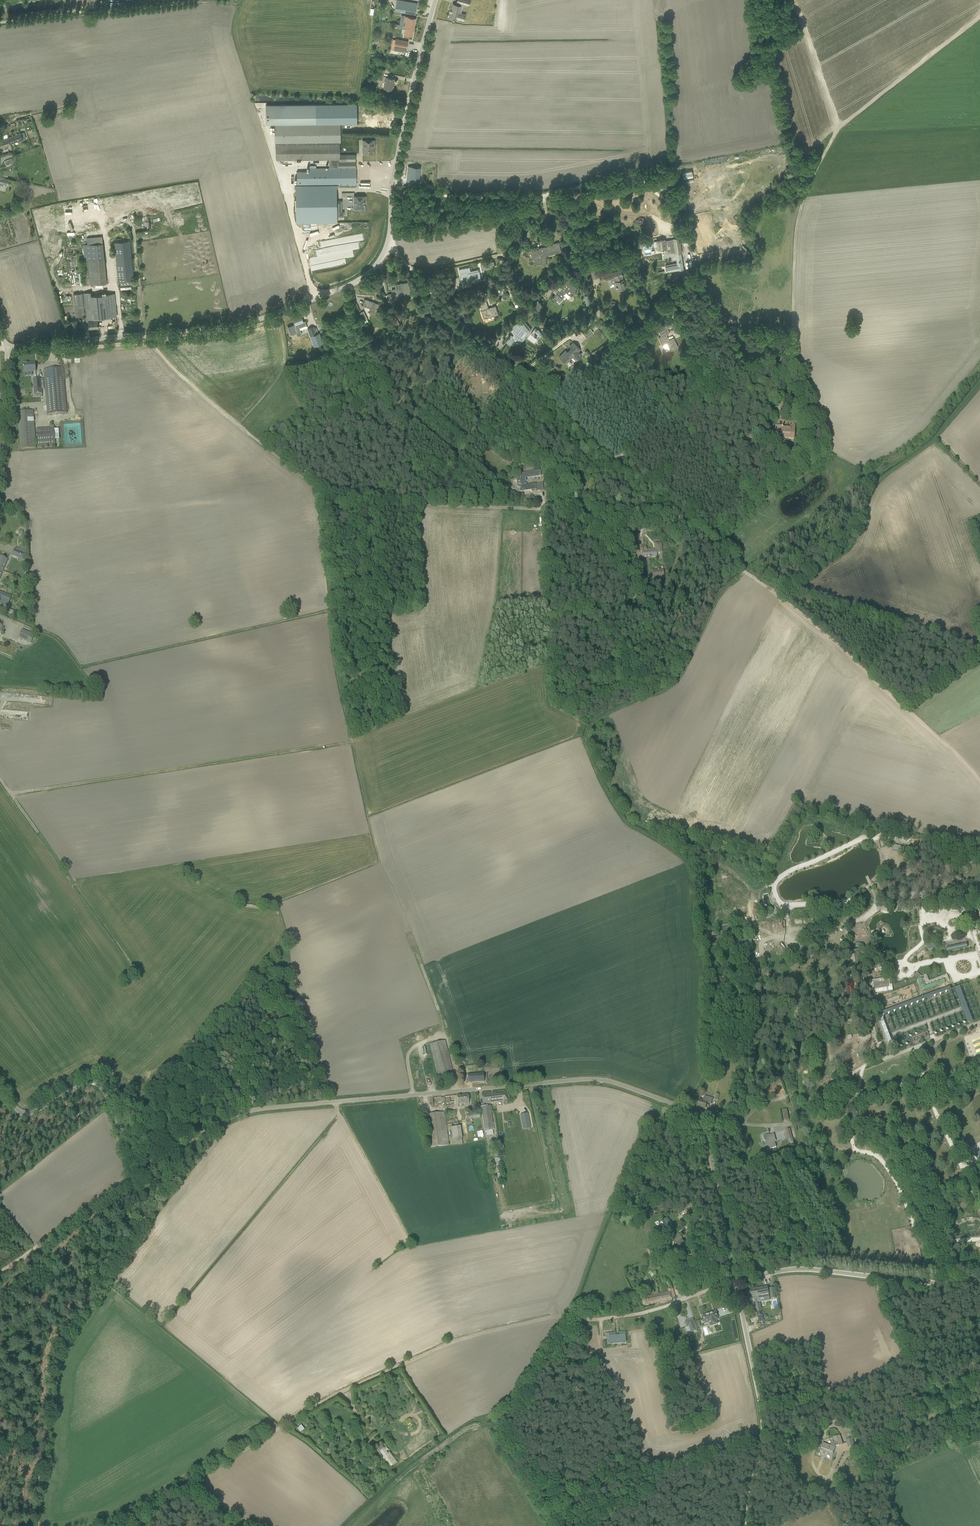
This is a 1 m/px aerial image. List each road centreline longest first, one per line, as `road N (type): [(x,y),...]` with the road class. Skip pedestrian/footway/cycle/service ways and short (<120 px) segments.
road 1 (residential): [(735,1281),(700,1119),(608,1081),(254,1108),(141,1170)]
road 2 (track): [(614,462),(792,351),(794,237),(818,164),(847,124),(979,18)]
road 3 (track): [(143,335),(197,391),(313,487),(336,496),(607,510),(688,527)]
road 4 (track): [(188,1483),(303,1413),(445,1346),(555,1317),(652,1309)]
road 5 (unclassified): [(6,348),(237,325),(354,284),(391,249)]
road 6 (track): [(768,591),(516,381)]
road 7 (track): [(768,591),(938,737),(979,784)]
road 8 (unclassified): [(391,249),(396,179),(435,0)]
road 9 (residential): [(748,1525),(764,1417),(735,1281)]
road 10 (track): [(768,591),(836,601),(979,650)]
road 11 (unclassified): [(141,1170),(101,1086),(84,1082),(30,1113),(0,1090)]
road 12 (track): [(0,1274),(141,1170)]
road 13 (track): [(743,1123),(759,1107),(885,1058)]
road 14 (unclassified): [(516,381),(412,271)]
road 15 (residential): [(735,1281),(796,1268),(880,1277)]
road 16 (unclassified): [(0,491),(6,348)]
road 17 (track): [(838,135),(792,0)]
road 18 (residential): [(412,271),(507,255),(520,287)]
road 19 (track): [(38,1525),(45,1446),(0,1444)]

